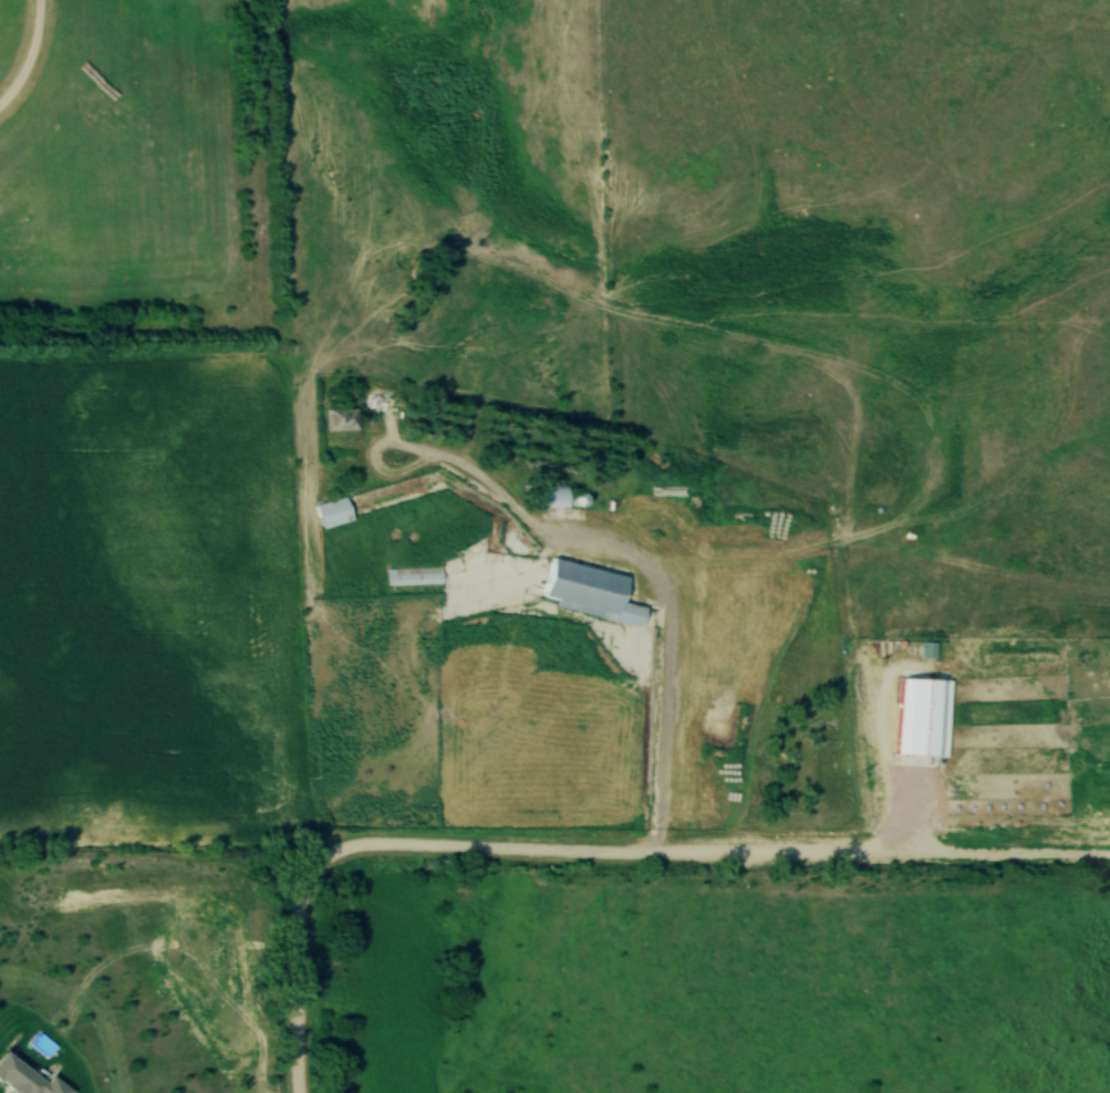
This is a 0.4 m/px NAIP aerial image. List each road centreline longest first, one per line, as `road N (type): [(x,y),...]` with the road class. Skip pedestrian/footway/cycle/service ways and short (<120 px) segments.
road 1 (residential): [(301,1092),(297,925),(317,875),(339,857),(1109,857)]

